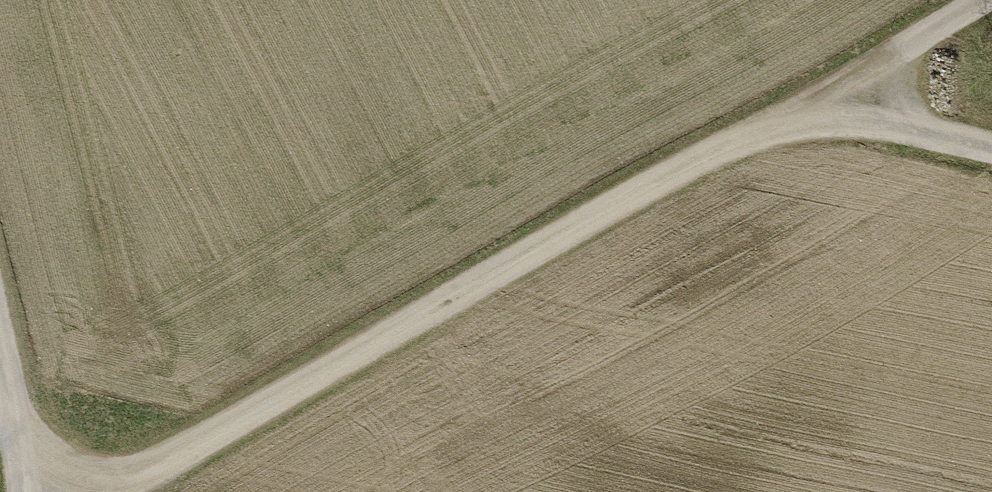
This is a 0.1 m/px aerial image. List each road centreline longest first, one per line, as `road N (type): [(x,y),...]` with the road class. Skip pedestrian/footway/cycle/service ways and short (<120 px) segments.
road 1 (track): [(820,101),(109,491)]
road 2 (track): [(981,0),(820,101)]
road 3 (track): [(820,101),(991,147)]
road 4 (track): [(0,345),(32,491)]

